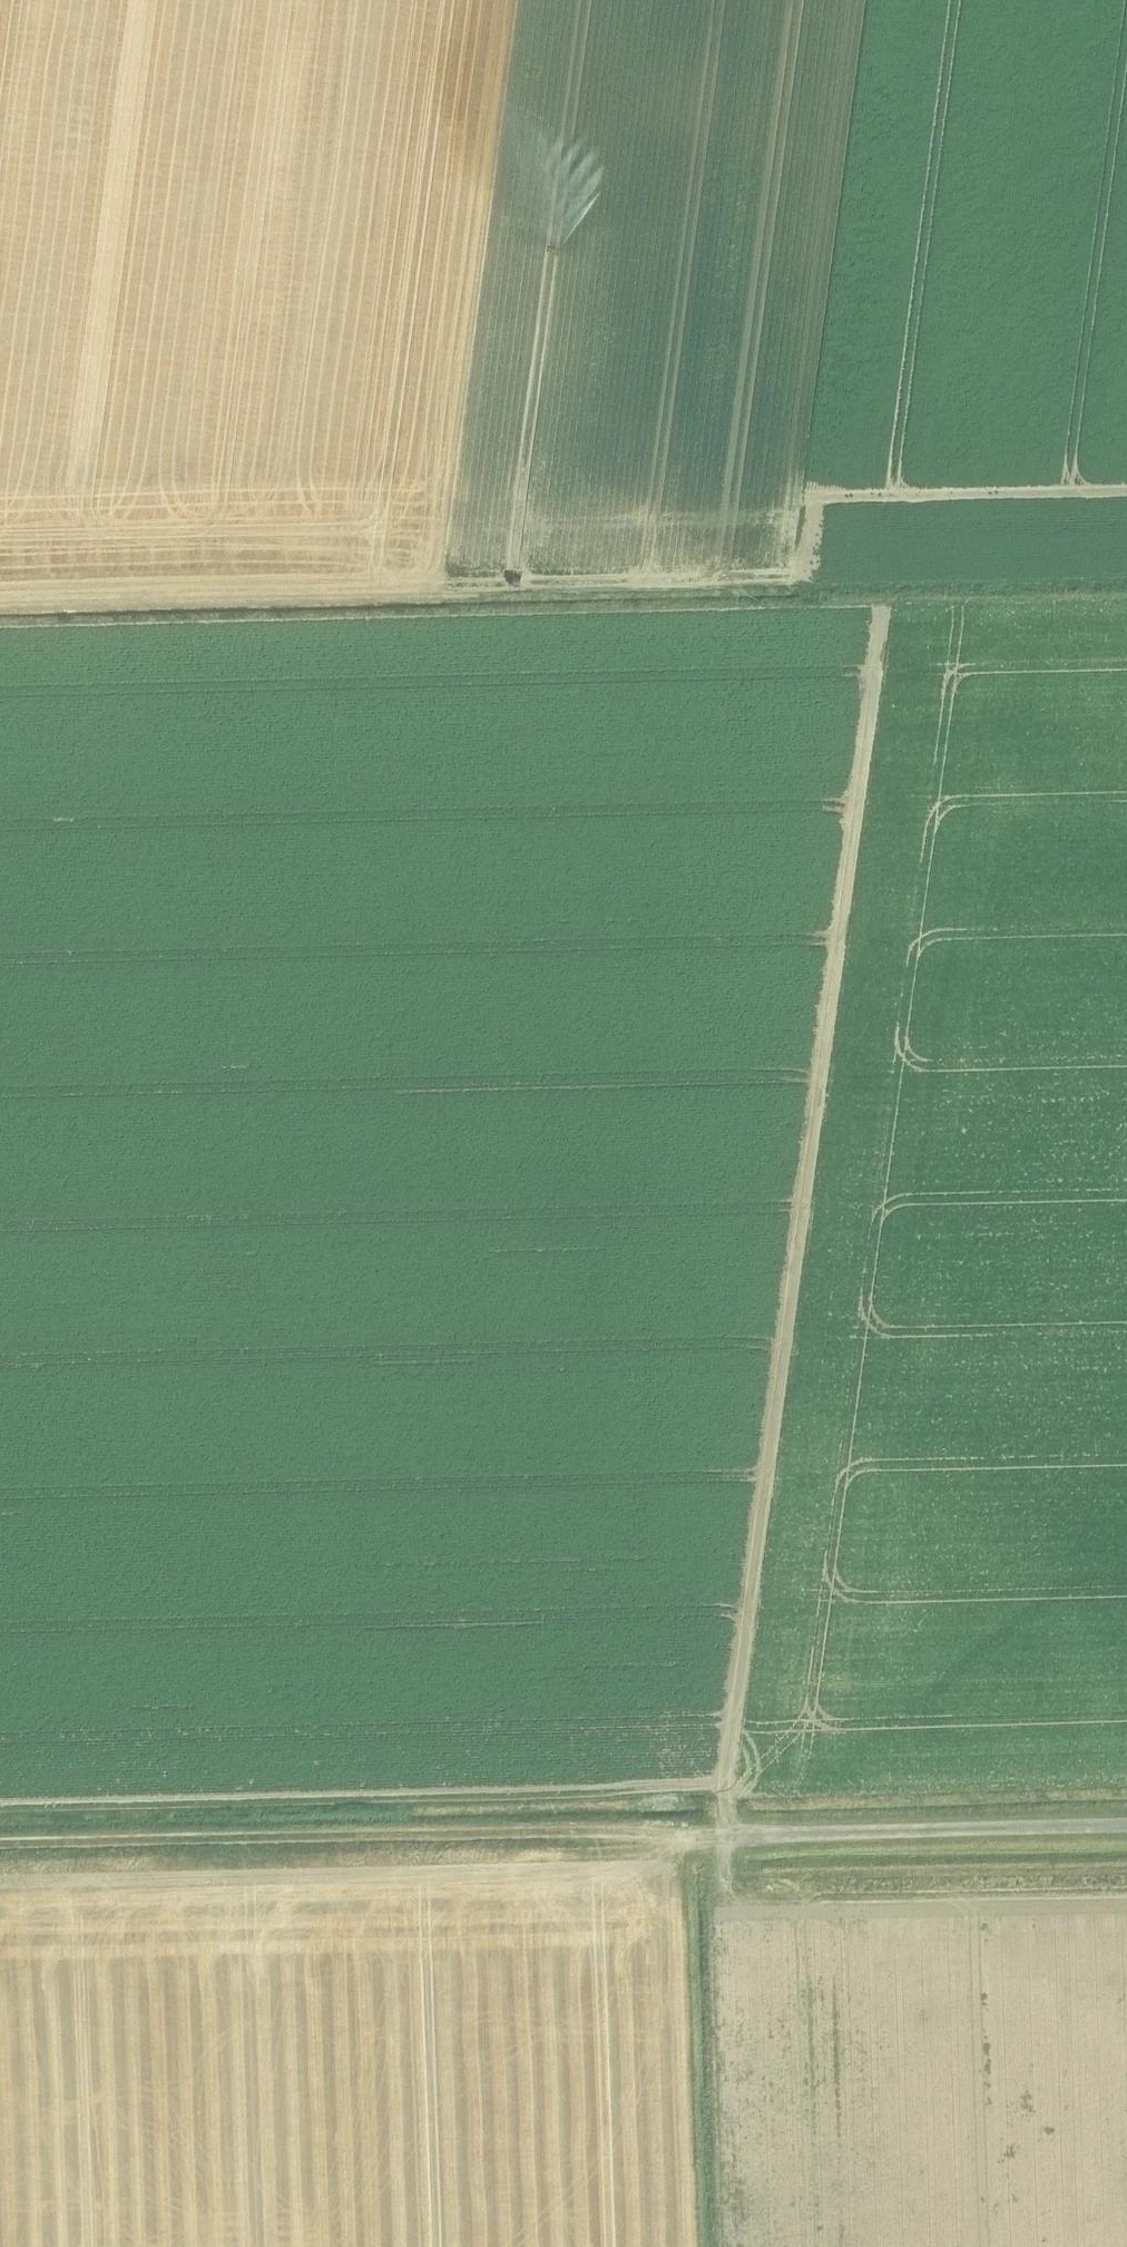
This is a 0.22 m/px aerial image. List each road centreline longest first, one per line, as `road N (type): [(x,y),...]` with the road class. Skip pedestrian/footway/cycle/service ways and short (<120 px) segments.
road 1 (track): [(1126,1826),(712,1836)]

